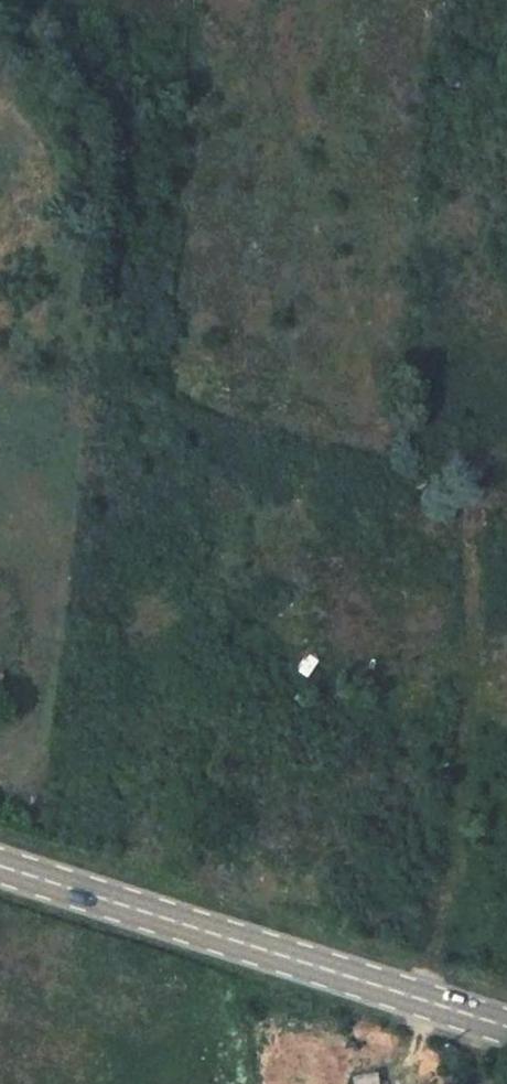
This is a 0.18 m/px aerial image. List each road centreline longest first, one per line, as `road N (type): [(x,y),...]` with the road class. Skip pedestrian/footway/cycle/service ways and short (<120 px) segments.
road 1 (secondary): [(0,864),(506,1025)]

